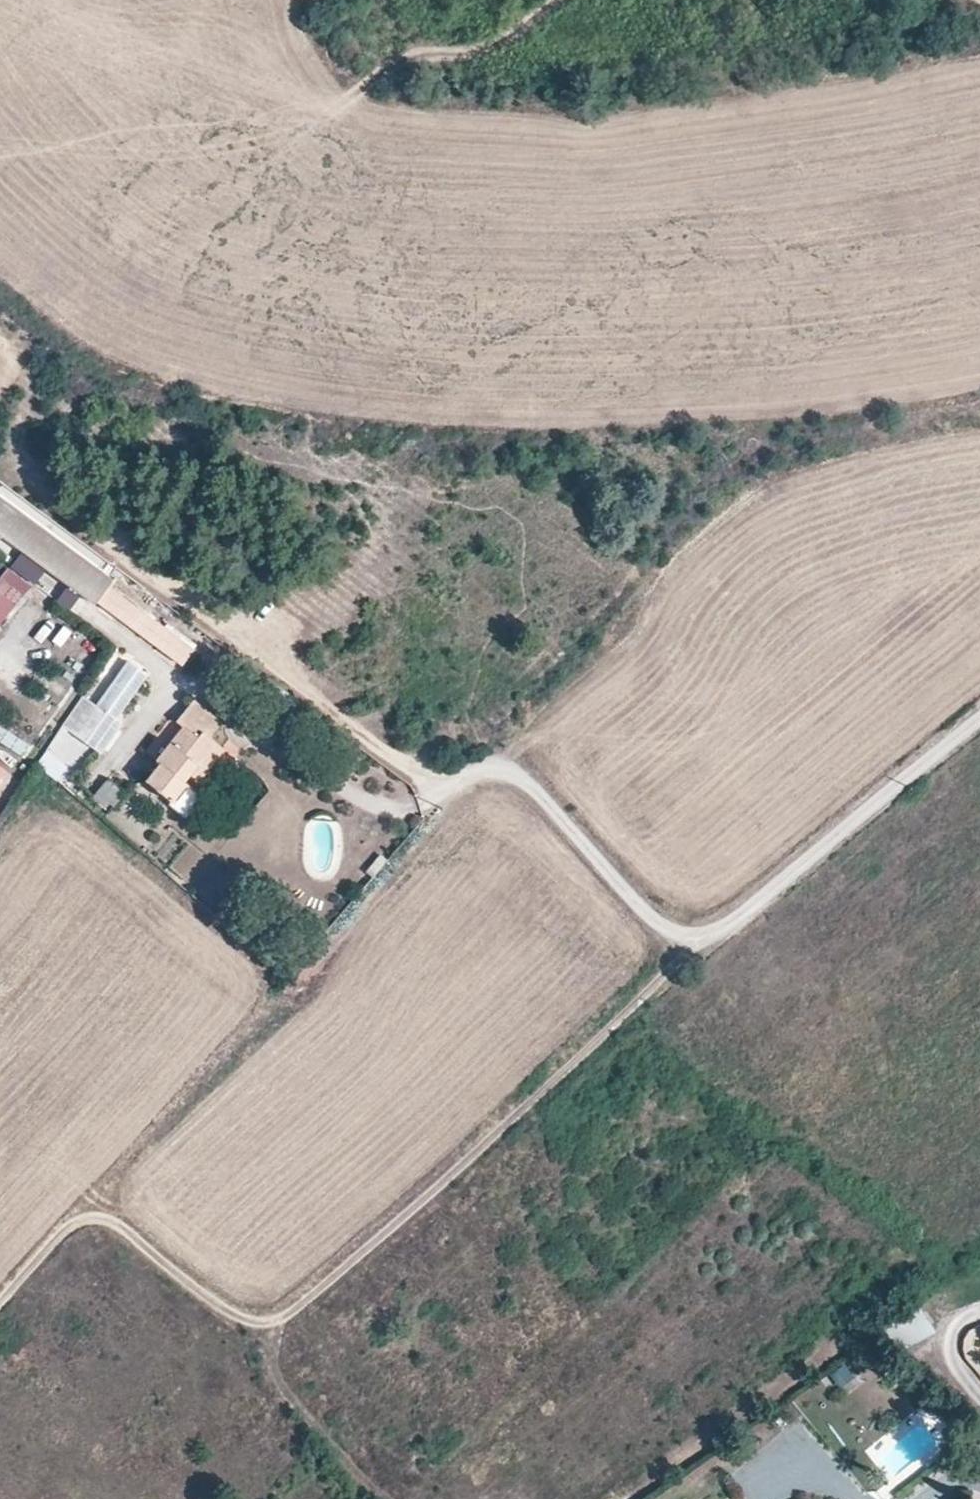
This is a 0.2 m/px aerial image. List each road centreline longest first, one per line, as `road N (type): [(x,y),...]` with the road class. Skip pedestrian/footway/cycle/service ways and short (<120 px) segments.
road 1 (track): [(0,1300),(80,1217),(123,1228),(238,1318),(275,1324),(693,944)]
road 2 (track): [(979,724),(693,944),(500,768),(401,811)]

